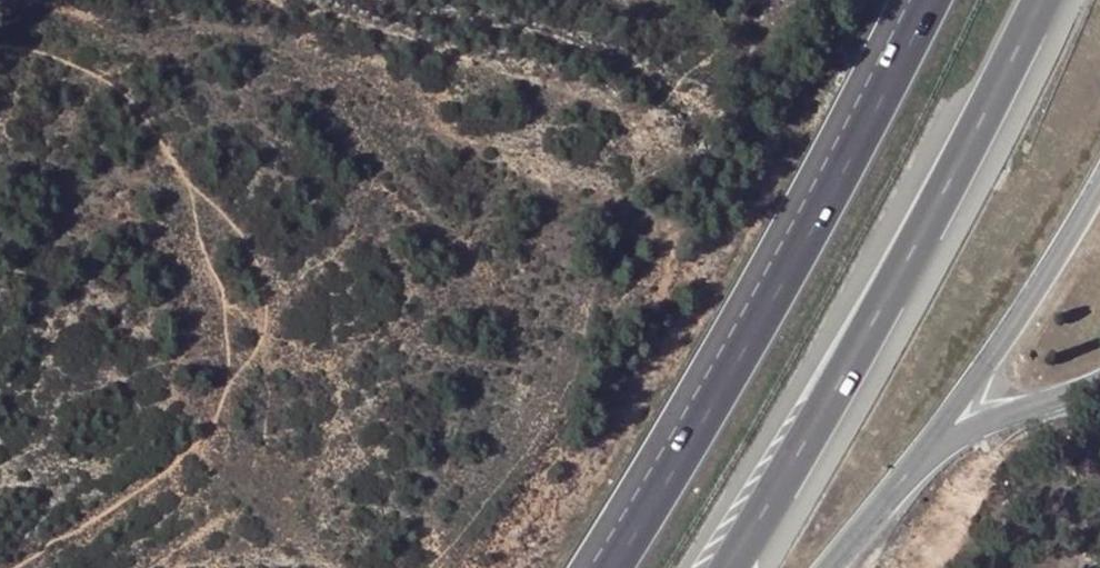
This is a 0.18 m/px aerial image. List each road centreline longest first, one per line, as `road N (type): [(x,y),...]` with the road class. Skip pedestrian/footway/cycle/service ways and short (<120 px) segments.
road 1 (motorway): [(920,0),(704,403),(600,567)]
road 2 (motorway): [(729,567),(922,234),(1042,0)]
road 3 (motorway): [(827,567),(922,457)]

